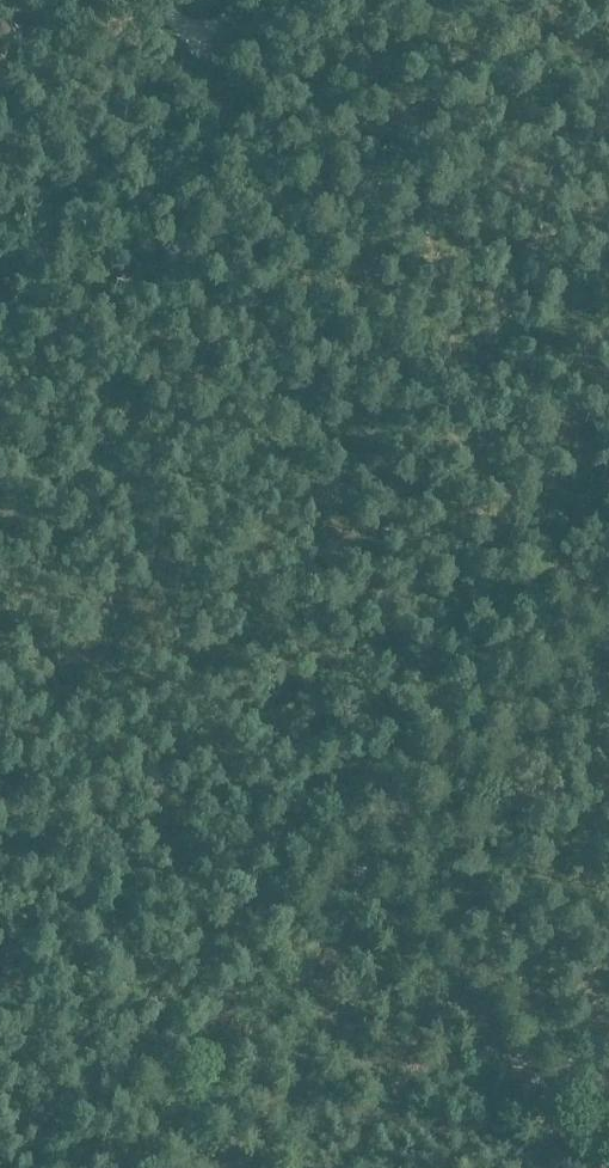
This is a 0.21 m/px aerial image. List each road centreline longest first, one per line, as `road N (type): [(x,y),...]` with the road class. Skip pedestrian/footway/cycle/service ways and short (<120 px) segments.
road 1 (track): [(169,105),(587,599)]
road 2 (track): [(359,899),(379,843),(587,599)]
road 3 (track): [(608,1166),(373,902),(359,899)]
road 4 (track): [(137,1167),(345,928),(359,899)]
road 5 (track): [(169,105),(0,308)]

